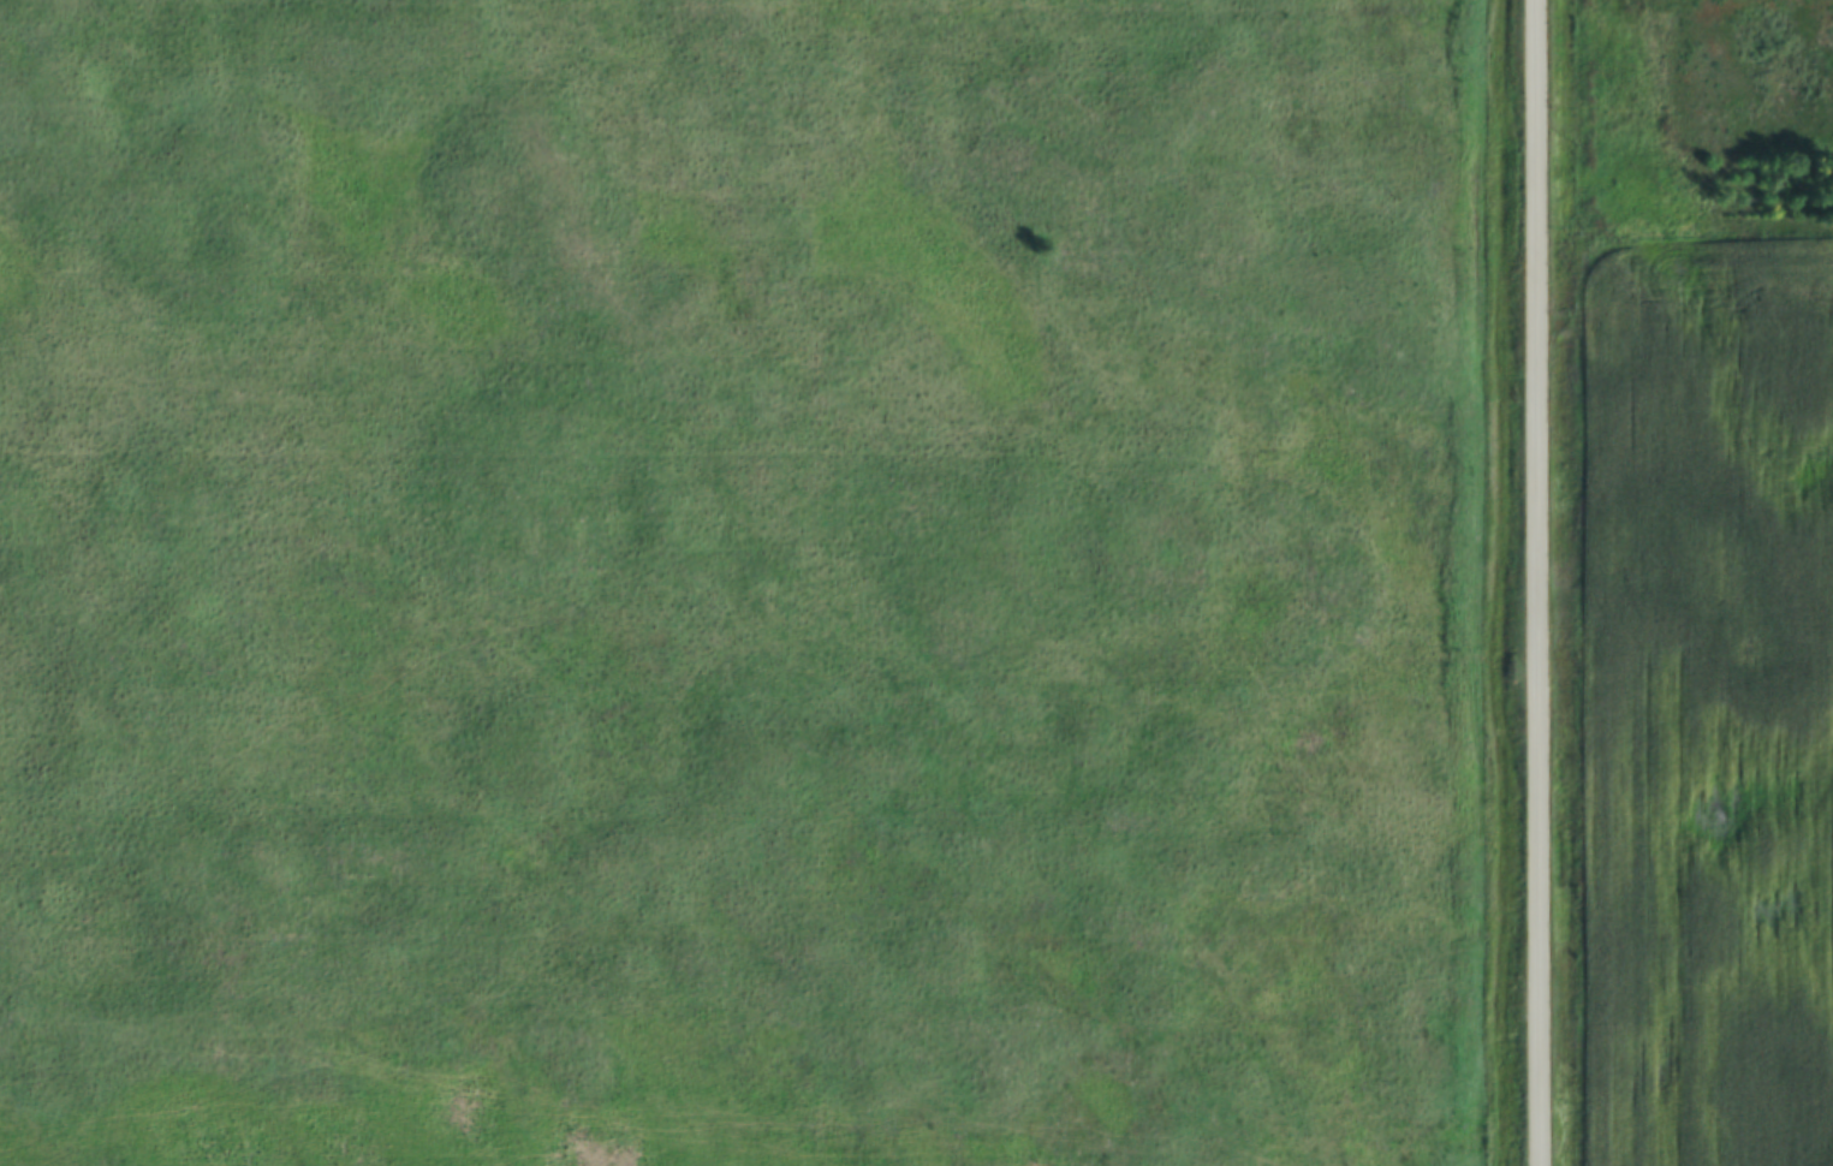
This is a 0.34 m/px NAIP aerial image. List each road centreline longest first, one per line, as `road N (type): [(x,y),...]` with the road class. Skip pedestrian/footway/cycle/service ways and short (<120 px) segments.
road 1 (tertiary): [(1542,1165),(1539,0)]

